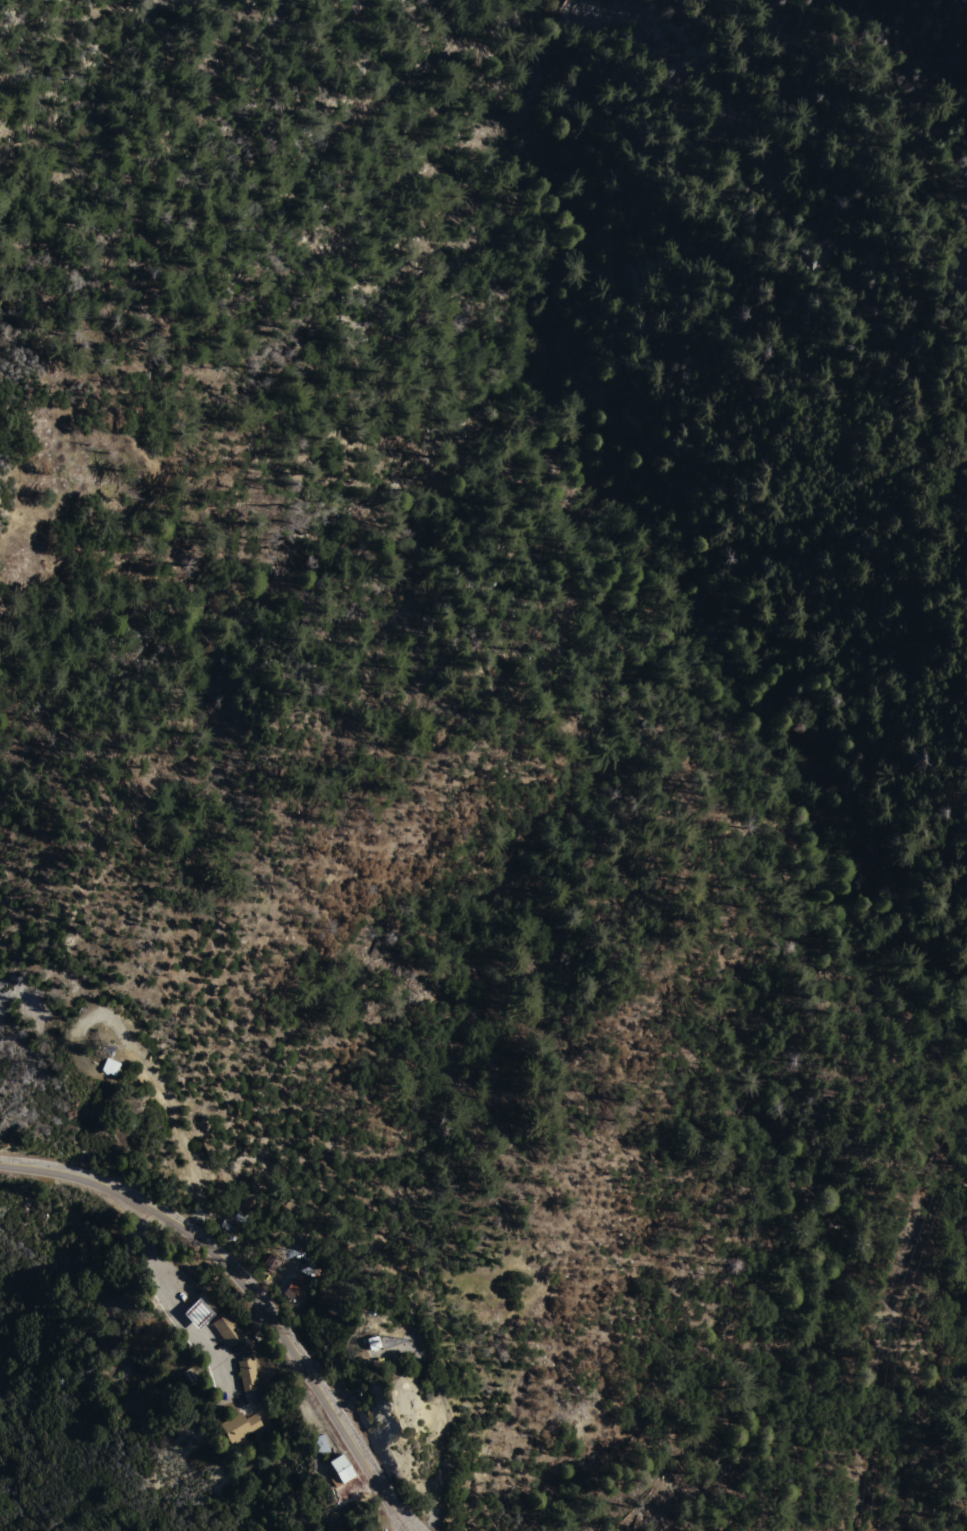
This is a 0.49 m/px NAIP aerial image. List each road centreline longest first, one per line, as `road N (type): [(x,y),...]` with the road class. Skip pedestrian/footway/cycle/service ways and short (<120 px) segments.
road 1 (tertiary): [(0,1163),(100,1183),(197,1235),(240,1274),(299,1355),(409,1530)]

